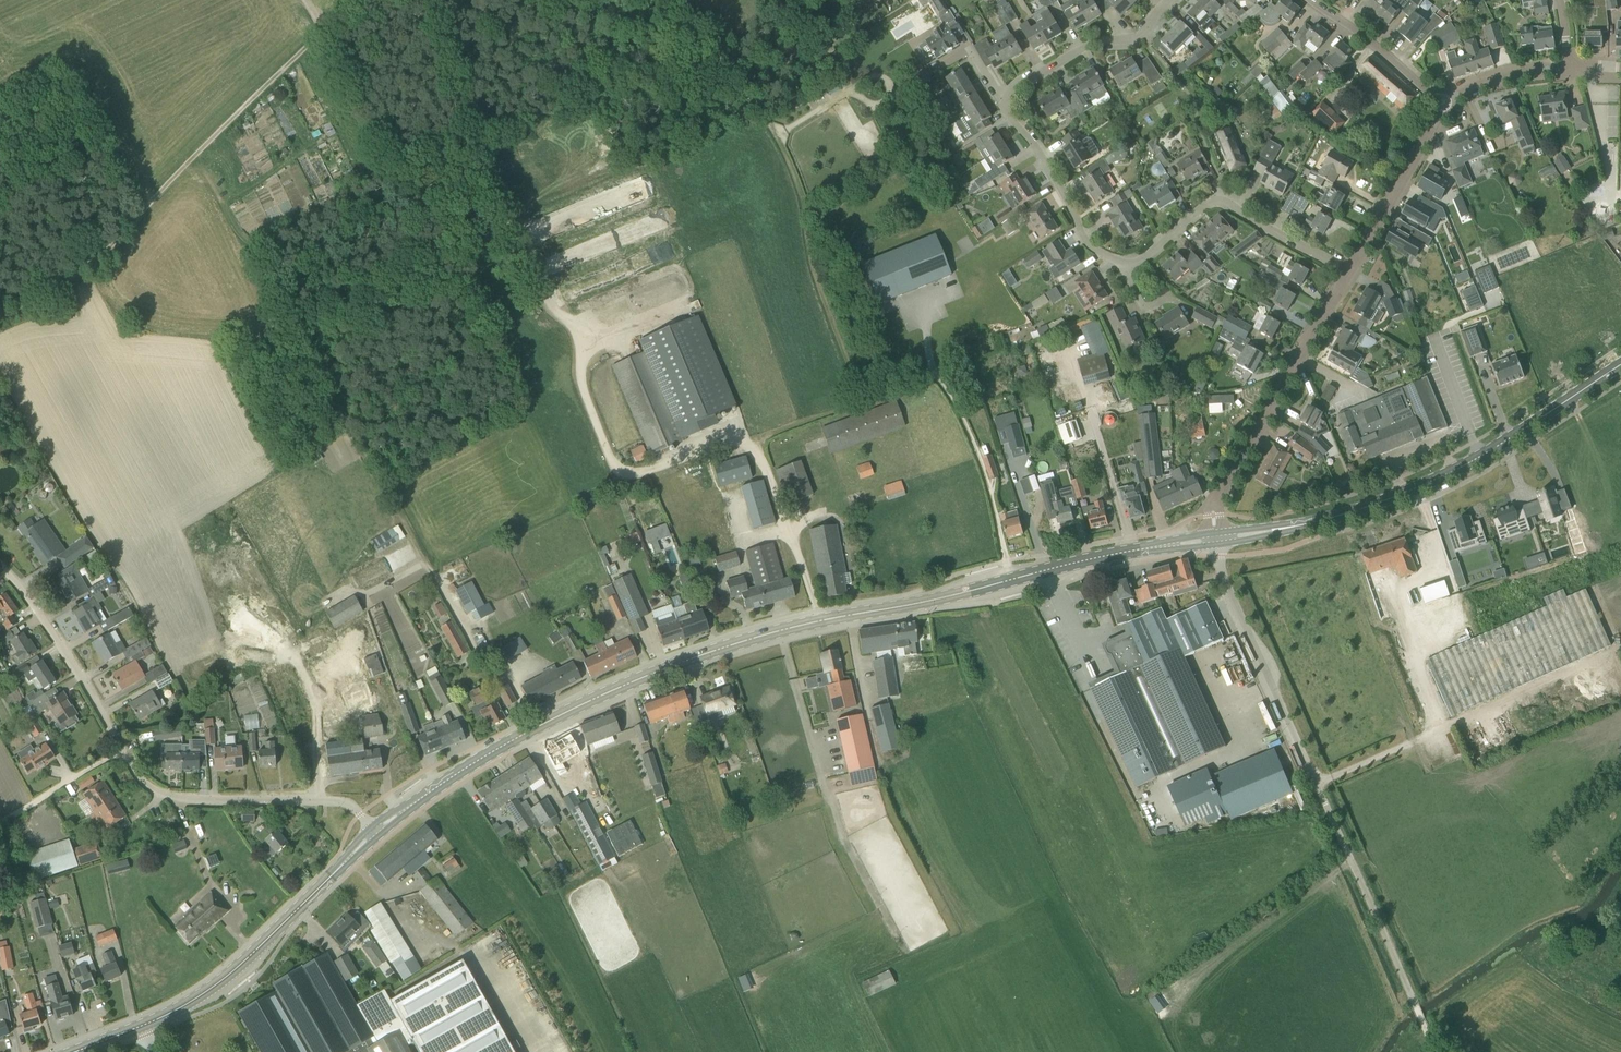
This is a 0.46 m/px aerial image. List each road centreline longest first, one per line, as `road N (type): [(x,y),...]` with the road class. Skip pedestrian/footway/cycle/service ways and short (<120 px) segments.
road 1 (track): [(535,728),(509,679),(480,660),(358,448),(269,260),(240,234),(191,160)]
road 2 (tertiary): [(405,811),(535,728),(663,671),(820,622),(1012,580)]
road 3 (unclassified): [(1421,1020),(1214,545)]
road 4 (unclassified): [(371,826),(346,802),(178,798),(140,782),(23,587),(0,565)]
road 5 (track): [(0,316),(85,266),(321,30),(374,0)]
road 6 (tertiary): [(1287,529),(1390,500),(1479,457),(1620,366)]
road 7 (track): [(935,374),(860,401),(809,262),(802,205)]
road 8 (unclassified): [(1213,516),(1350,271)]
road 9 (residential): [(1350,271),(1221,199),(1205,203),(1141,261),(1123,263)]
road 10 (tertiary): [(142,1026),(203,998),(347,860)]
road 11 (unclassified): [(1012,580),(987,481),(935,374)]
road 12 (track): [(321,30),(480,159)]
road 13 (residential): [(1123,263),(1092,242),(1003,101)]
road 14 (residential): [(1003,101),(1089,45),(1141,34),(1170,0)]
road 15 (unclassified): [(1350,271),(1442,107)]
road 16 (unclassified): [(1442,107),(1311,0)]
road 17 (tertiary): [(1012,580),(1161,546)]
road 18 (track): [(0,825),(121,750)]
road 19 (unclassified): [(1442,107),(1474,86),(1570,67)]
road 20 (track): [(802,205),(919,143)]
road 21 (track): [(747,91),(802,205)]

